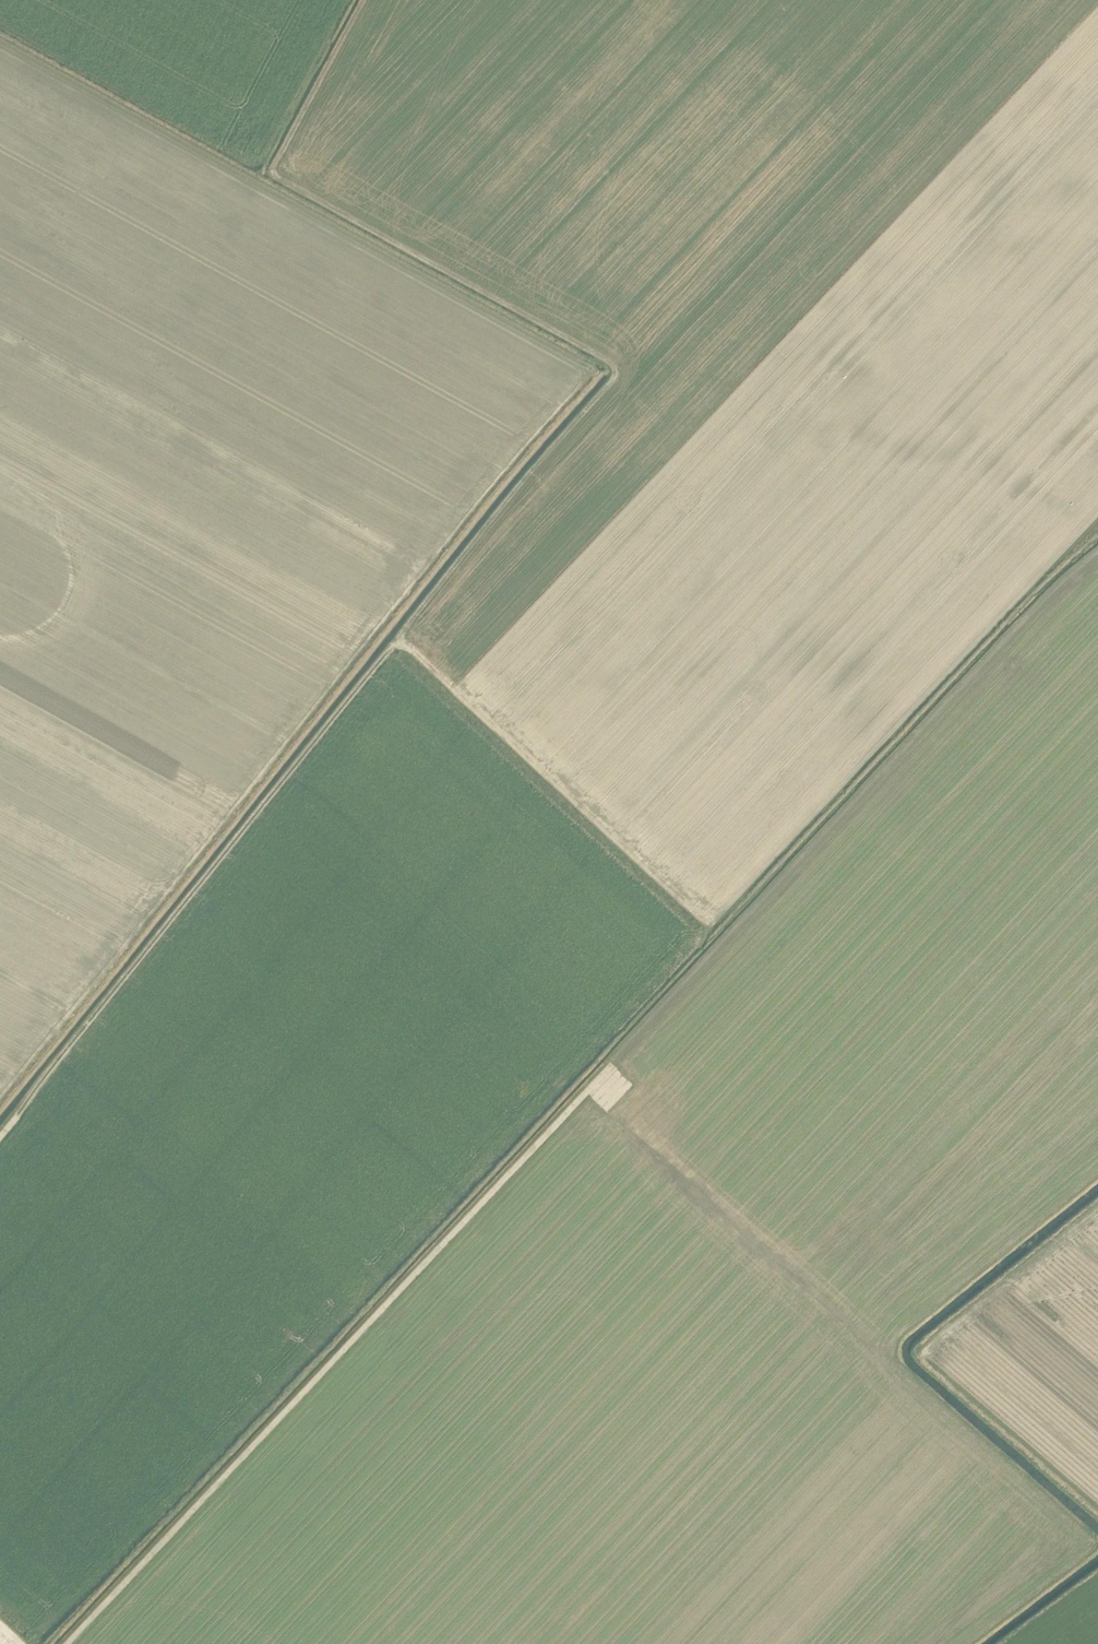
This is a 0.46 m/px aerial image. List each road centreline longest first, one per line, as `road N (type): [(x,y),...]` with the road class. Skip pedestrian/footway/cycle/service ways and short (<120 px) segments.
road 1 (track): [(68,1643),(572,1108),(610,1082)]
road 2 (track): [(0,1138),(389,652)]

